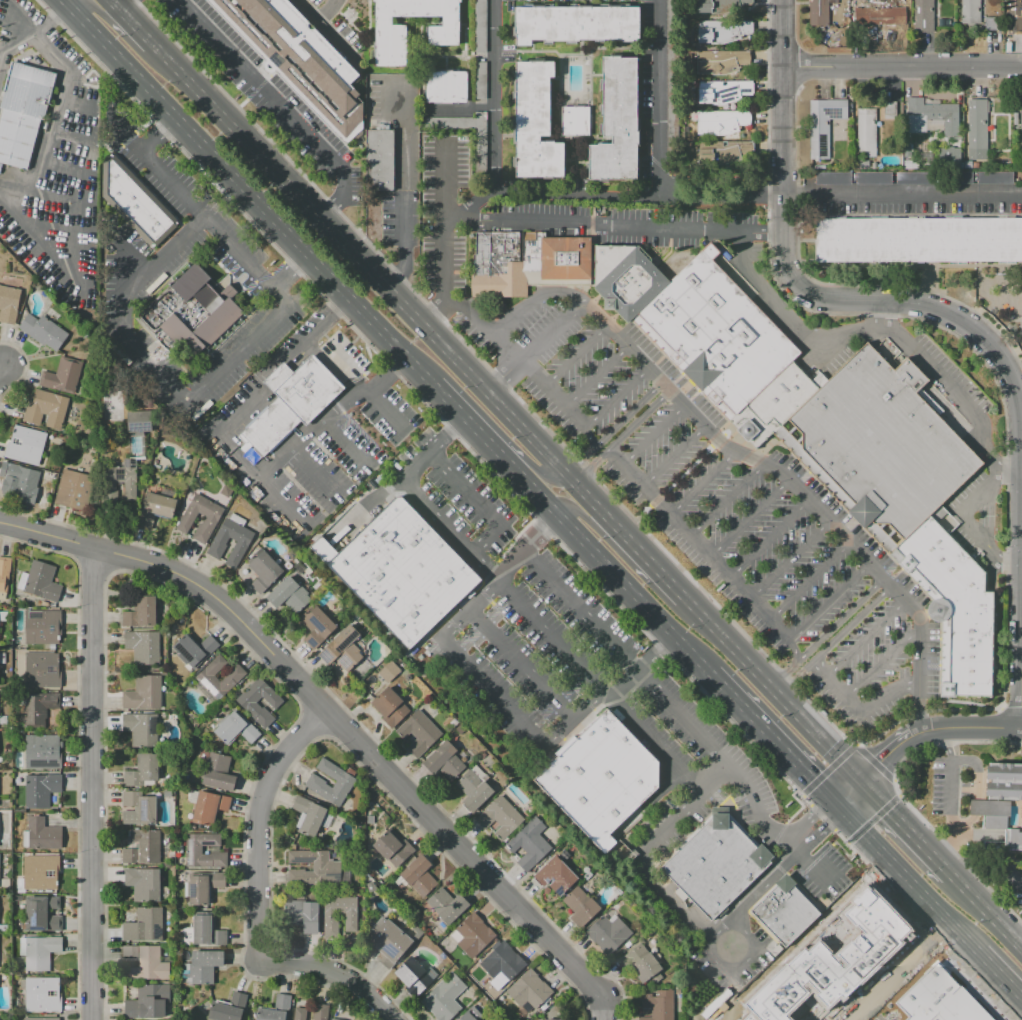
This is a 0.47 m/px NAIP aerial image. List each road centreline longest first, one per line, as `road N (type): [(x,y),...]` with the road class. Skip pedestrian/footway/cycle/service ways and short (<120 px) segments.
road 1 (residential): [(0,522),(186,577),(604,1006)]
road 2 (primary): [(600,512),(152,45)]
road 3 (tertiary): [(789,279),(814,296),(922,308),(956,321),(990,345),(1007,370),(1021,450),(1021,728)]
road 4 (primary): [(63,0),(433,387)]
road 5 (residential): [(93,548),(93,1019)]
road 6 (residential): [(324,712),(280,760),(264,793),(258,961),(293,963),(358,989),(391,1019)]
road 7 (primary): [(515,471),(712,675)]
road 8 (tertiary): [(789,279),(783,0)]
road 9 (primary): [(859,781),(682,597)]
road 10 (residential): [(783,67),(1021,65)]
road 11 (primary): [(835,804),(981,957)]
road 12 (primary): [(417,369),(444,376),(546,481),(574,484)]
road 13 (tertiary): [(859,781),(923,732),(1021,728)]
road 14 (primary): [(712,675),(835,804)]
road 15 (primary): [(181,75),(141,54),(91,5),(70,7)]
road 16 (primary): [(953,879),(859,781)]

